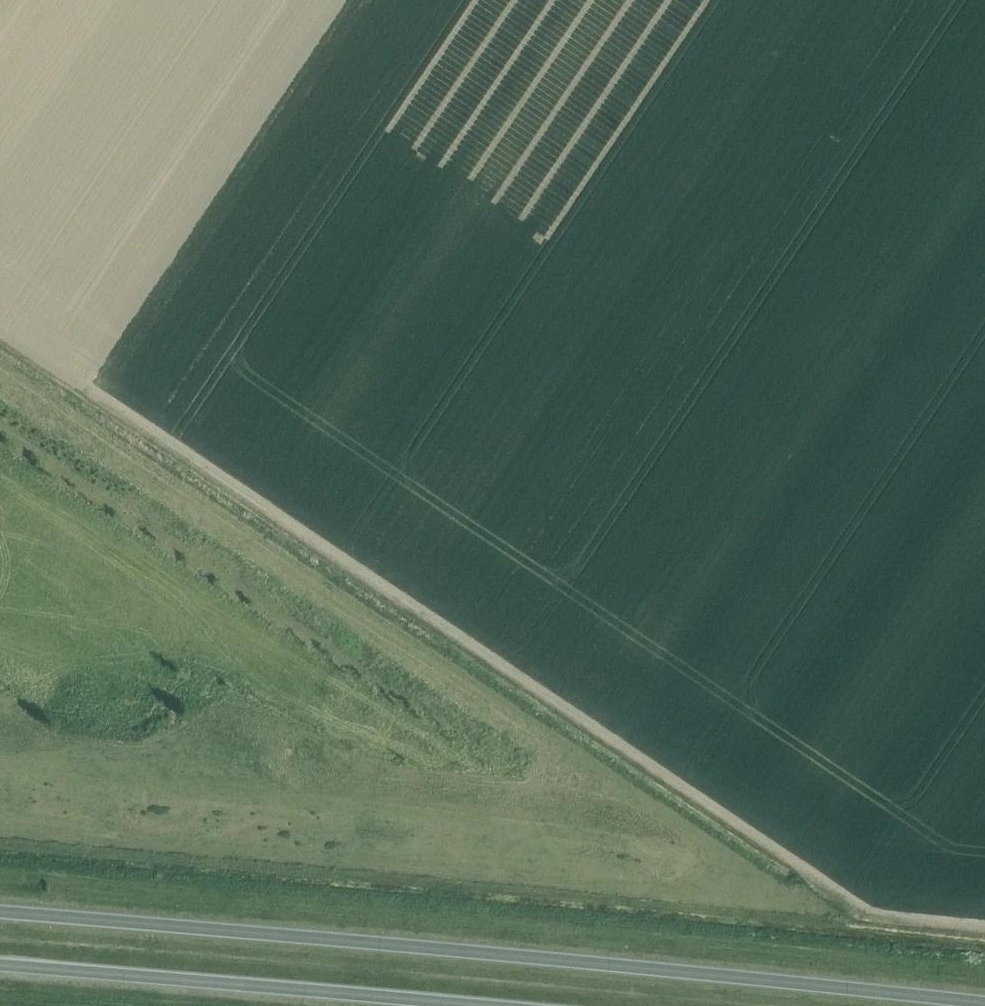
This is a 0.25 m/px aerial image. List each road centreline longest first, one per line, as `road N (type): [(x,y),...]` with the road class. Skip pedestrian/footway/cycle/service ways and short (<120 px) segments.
road 1 (trunk): [(984,1002),(0,913)]
road 2 (trunk): [(0,966),(485,1005)]

